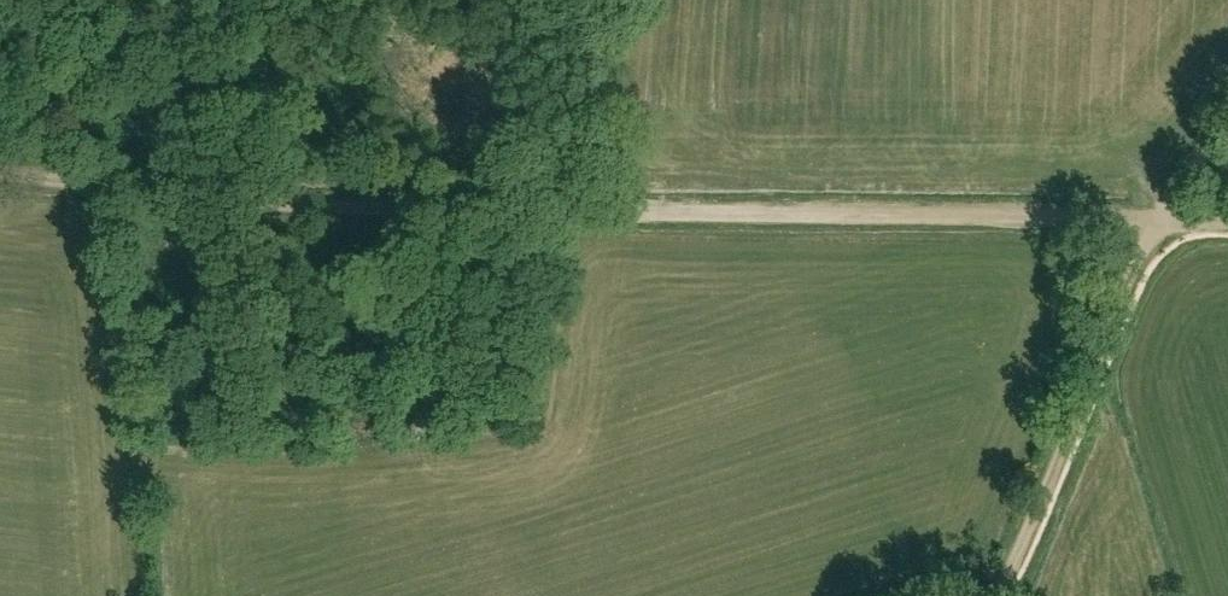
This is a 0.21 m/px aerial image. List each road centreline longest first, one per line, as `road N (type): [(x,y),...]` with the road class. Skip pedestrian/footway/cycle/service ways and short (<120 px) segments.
road 1 (track): [(1161,217),(474,211),(188,193)]
road 2 (track): [(992,595),(1023,541),(1161,217)]
road 3 (track): [(188,193),(0,172)]
road 4 (track): [(1161,217),(1227,112)]

